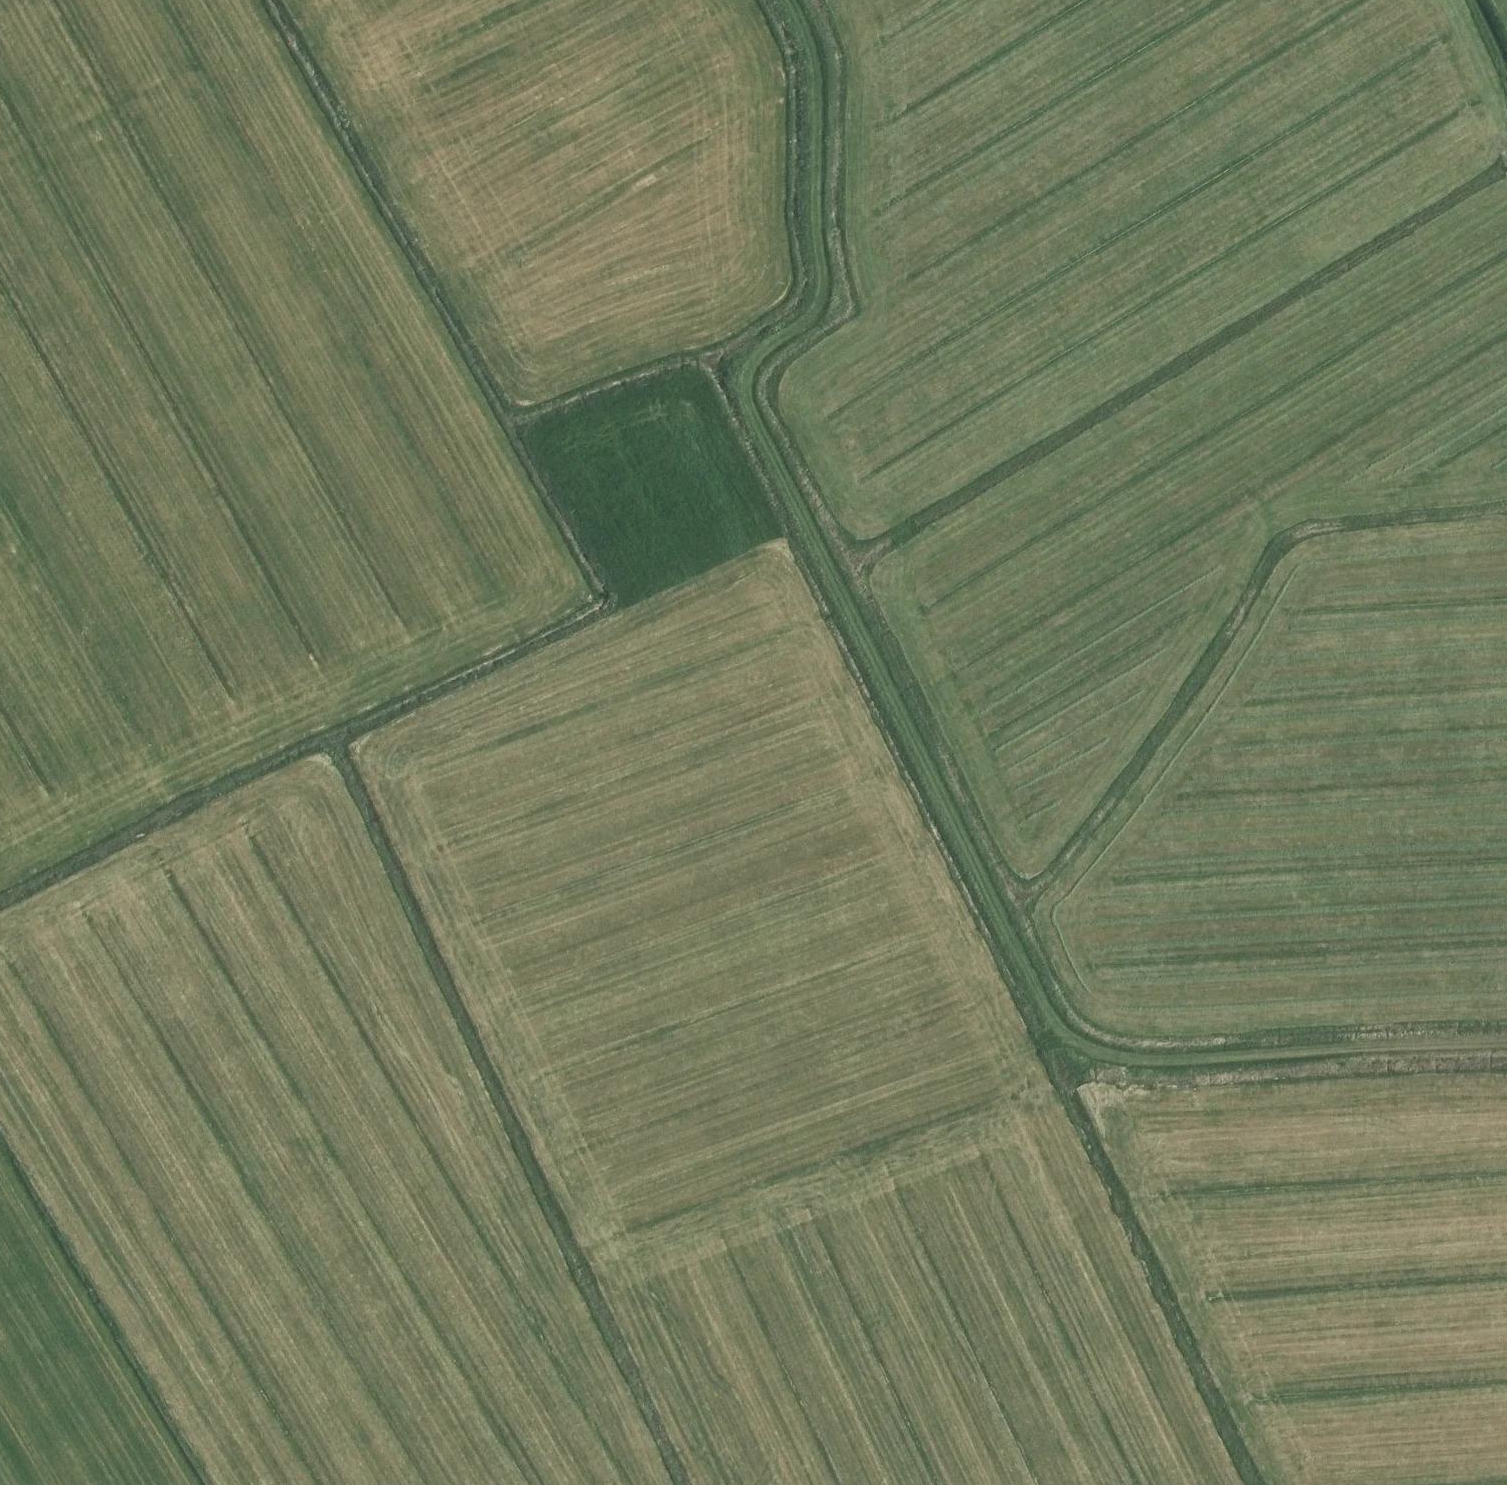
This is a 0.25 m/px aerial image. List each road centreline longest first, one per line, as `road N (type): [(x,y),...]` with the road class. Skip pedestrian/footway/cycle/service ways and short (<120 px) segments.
road 1 (track): [(796,0),(816,118),(813,196),(823,294),(774,338),(735,392),(994,1026),(1022,1048),(1082,1057)]
road 2 (track): [(1506,1048),(1129,1071),(1082,1057)]

